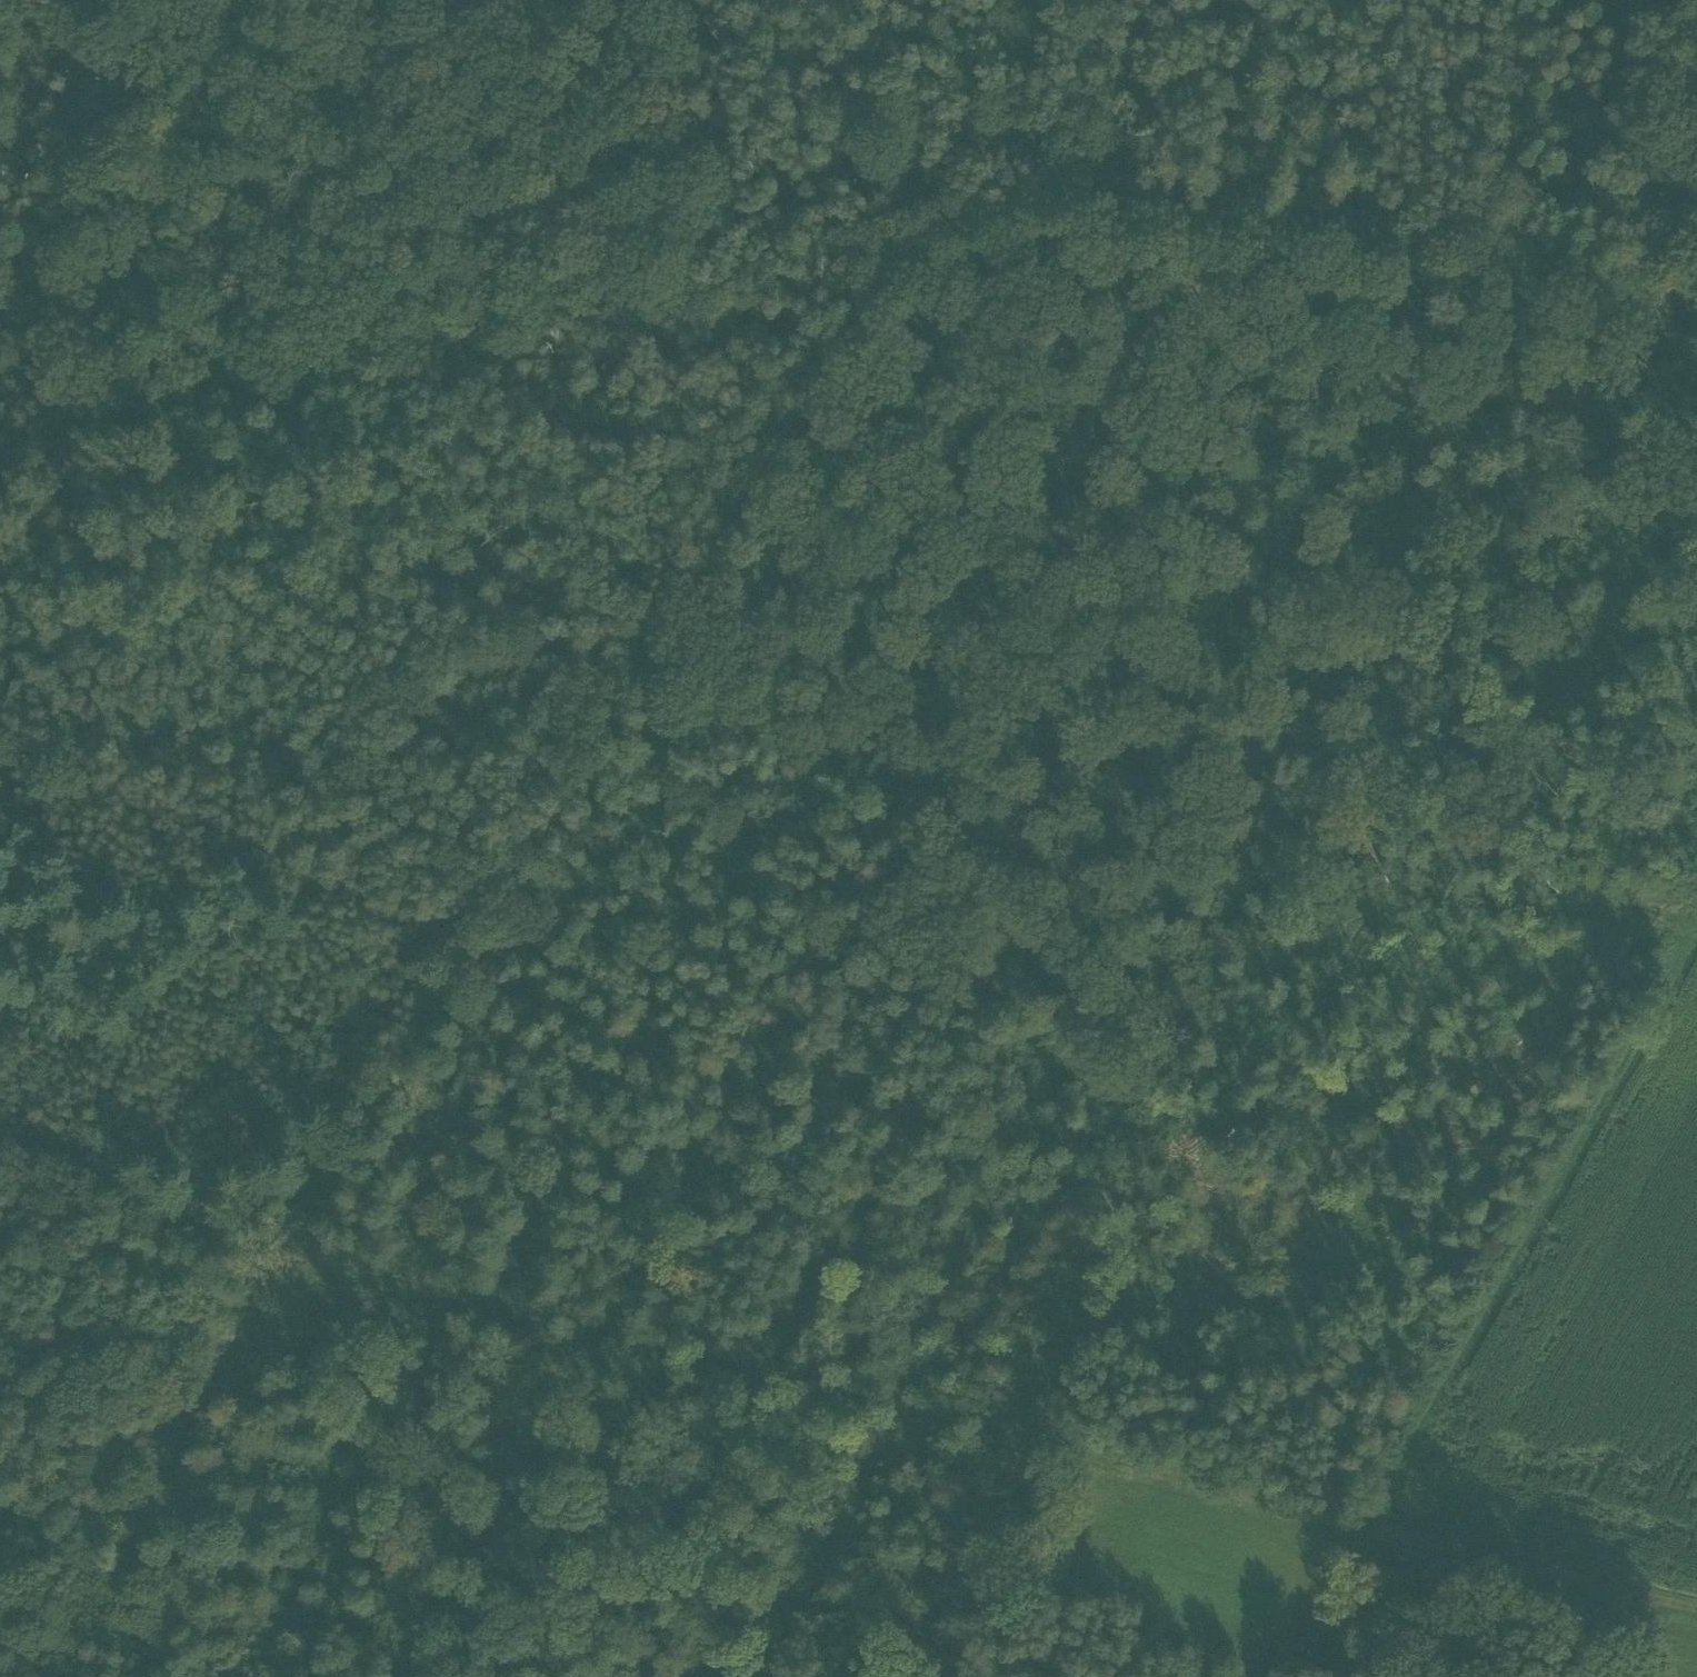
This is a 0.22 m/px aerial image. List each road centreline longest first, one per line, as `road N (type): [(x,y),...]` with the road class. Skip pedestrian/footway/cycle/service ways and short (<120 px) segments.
road 1 (track): [(1696,1609),(1381,1528)]

